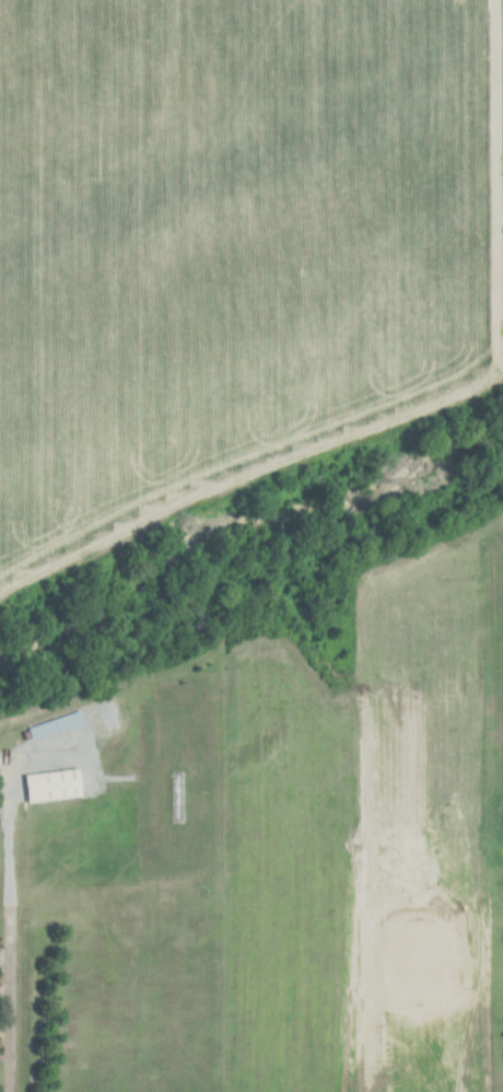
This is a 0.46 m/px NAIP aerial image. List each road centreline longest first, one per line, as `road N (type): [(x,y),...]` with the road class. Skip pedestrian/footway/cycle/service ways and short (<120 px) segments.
road 1 (residential): [(6,1091),(7,788)]

